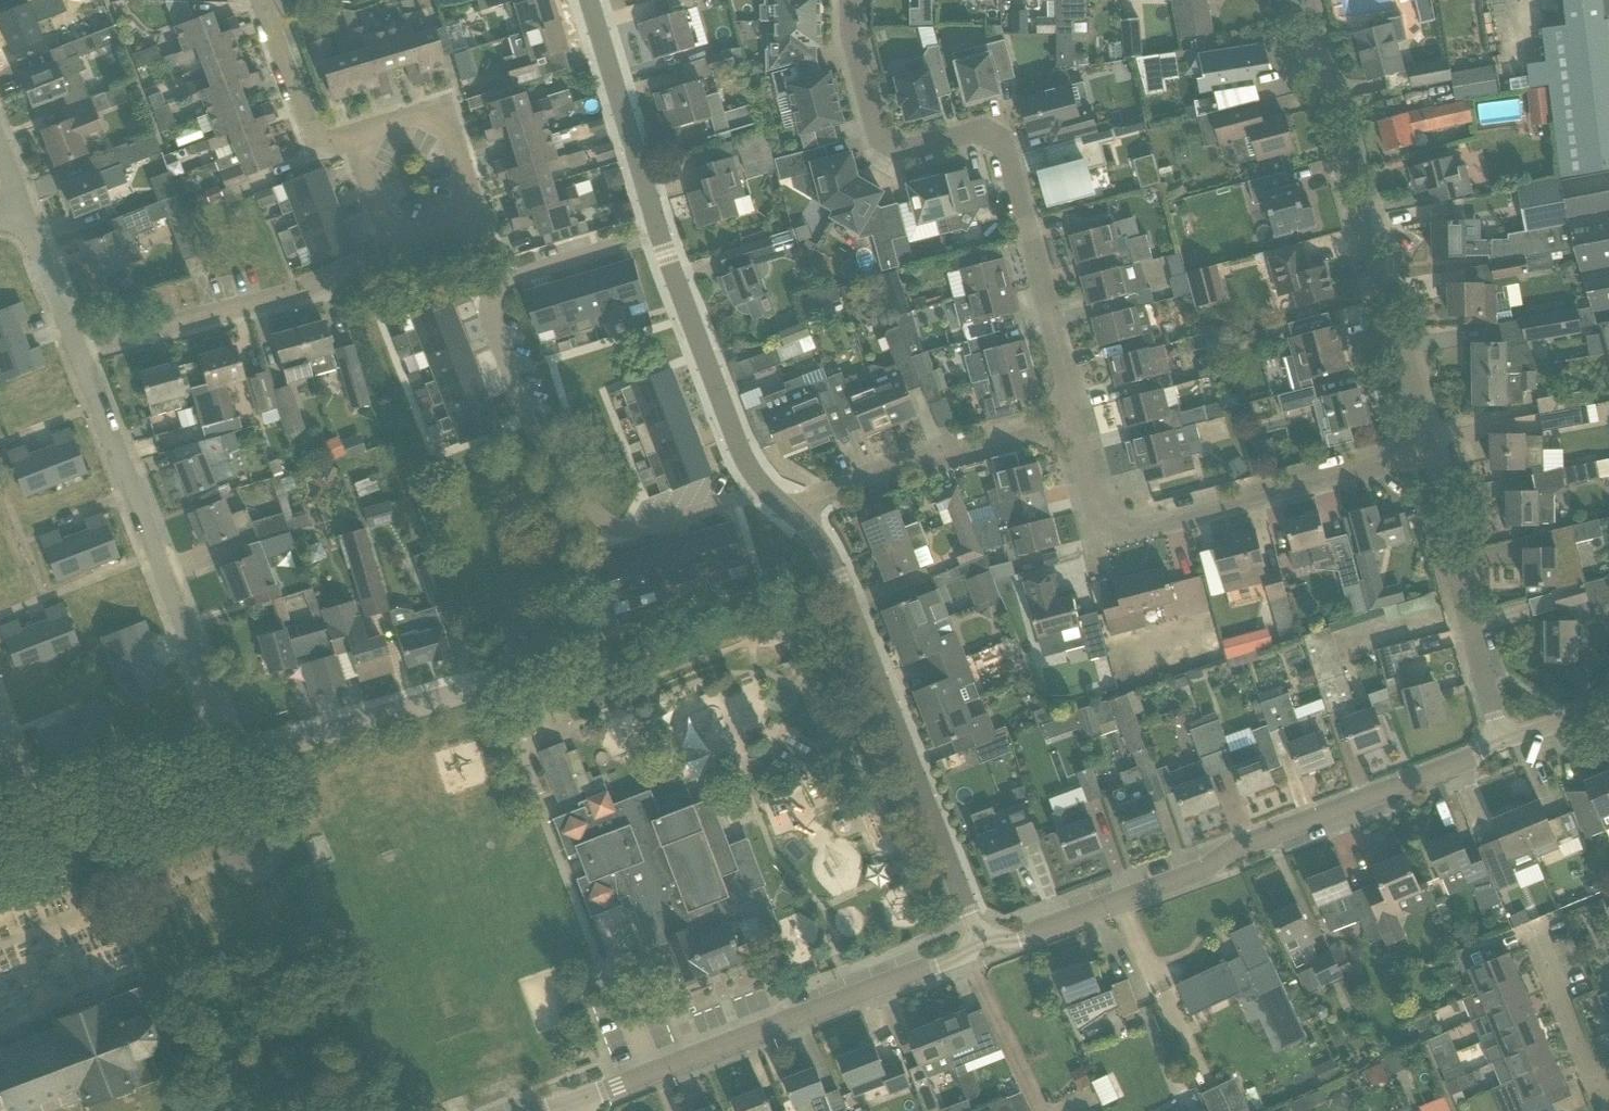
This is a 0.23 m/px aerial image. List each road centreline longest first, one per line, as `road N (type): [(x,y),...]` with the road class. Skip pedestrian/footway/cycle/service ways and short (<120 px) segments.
road 1 (residential): [(1074,420),(1003,143),(980,131),(902,150),(879,137),(850,32),(850,0)]
road 2 (residential): [(981,947),(1193,872),(1228,849),(1465,763),(1499,742)]
road 3 (residential): [(981,947),(834,565),(788,512)]
road 4 (residential): [(1429,449),(1391,335),(1305,0)]
road 5 (residential): [(501,281),(488,307),(538,440),(568,453),(594,518),(613,537),(724,504),(755,484)]
road 6 (residential): [(237,762),(74,347)]
road 7 (residential): [(1429,449),(1132,530),(1115,524),(1102,506),(1074,420)]
road 8 (residential): [(575,1099),(981,947)]
road 9 (residential): [(74,347),(282,301),(393,249)]
road 10 (residential): [(1499,742),(1429,449)]
road 11 (residential): [(788,512),(958,449),(1074,420)]
road 12 (residential): [(755,484),(660,236)]
road 13 (residential): [(237,762),(491,694)]
road 14 (residential): [(660,236),(588,0)]
road 15 (residential): [(29,824),(237,762)]
road 16 (residential): [(350,137),(446,109),(480,214)]
road 17 (residential): [(350,137),(319,138),(263,0)]
road 18 (residential): [(660,236),(501,281)]
road 19 (residential): [(1603,1085),(1542,934)]

